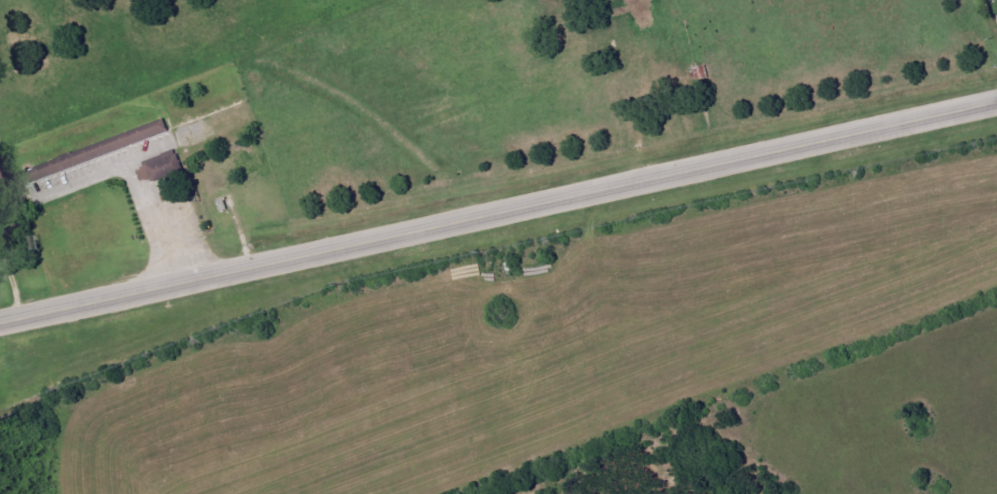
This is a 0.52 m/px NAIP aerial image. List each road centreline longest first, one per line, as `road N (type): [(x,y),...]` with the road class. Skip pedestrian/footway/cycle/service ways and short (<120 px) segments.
road 1 (secondary): [(0,322),(996,106)]

